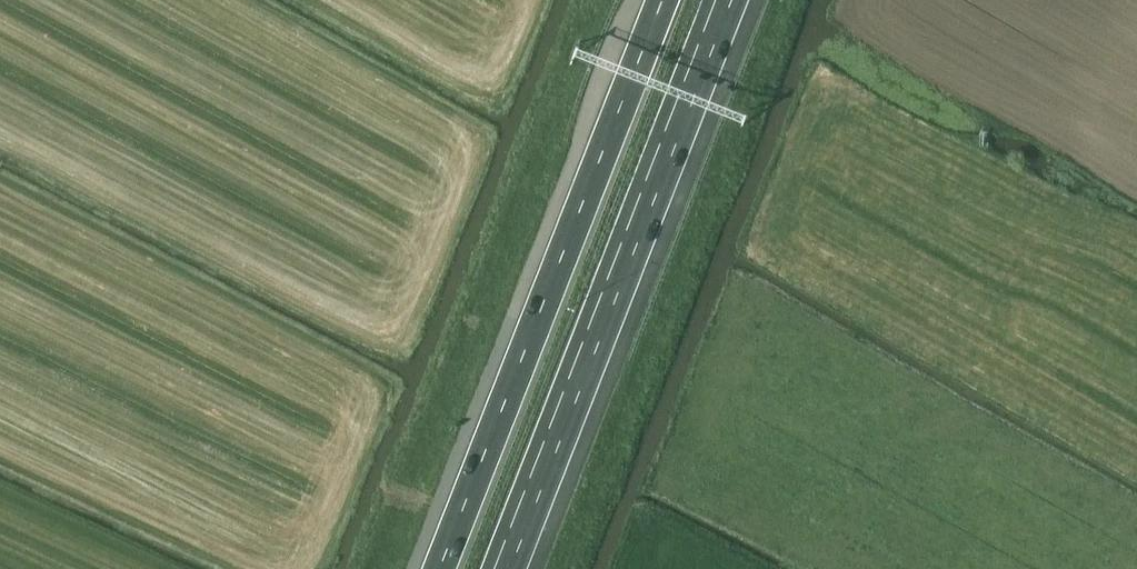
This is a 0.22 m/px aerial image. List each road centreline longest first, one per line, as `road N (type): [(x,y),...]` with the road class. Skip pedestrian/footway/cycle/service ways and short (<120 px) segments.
road 1 (motorway): [(663,0),(440,568)]
road 2 (motorway): [(501,568),(723,0)]

